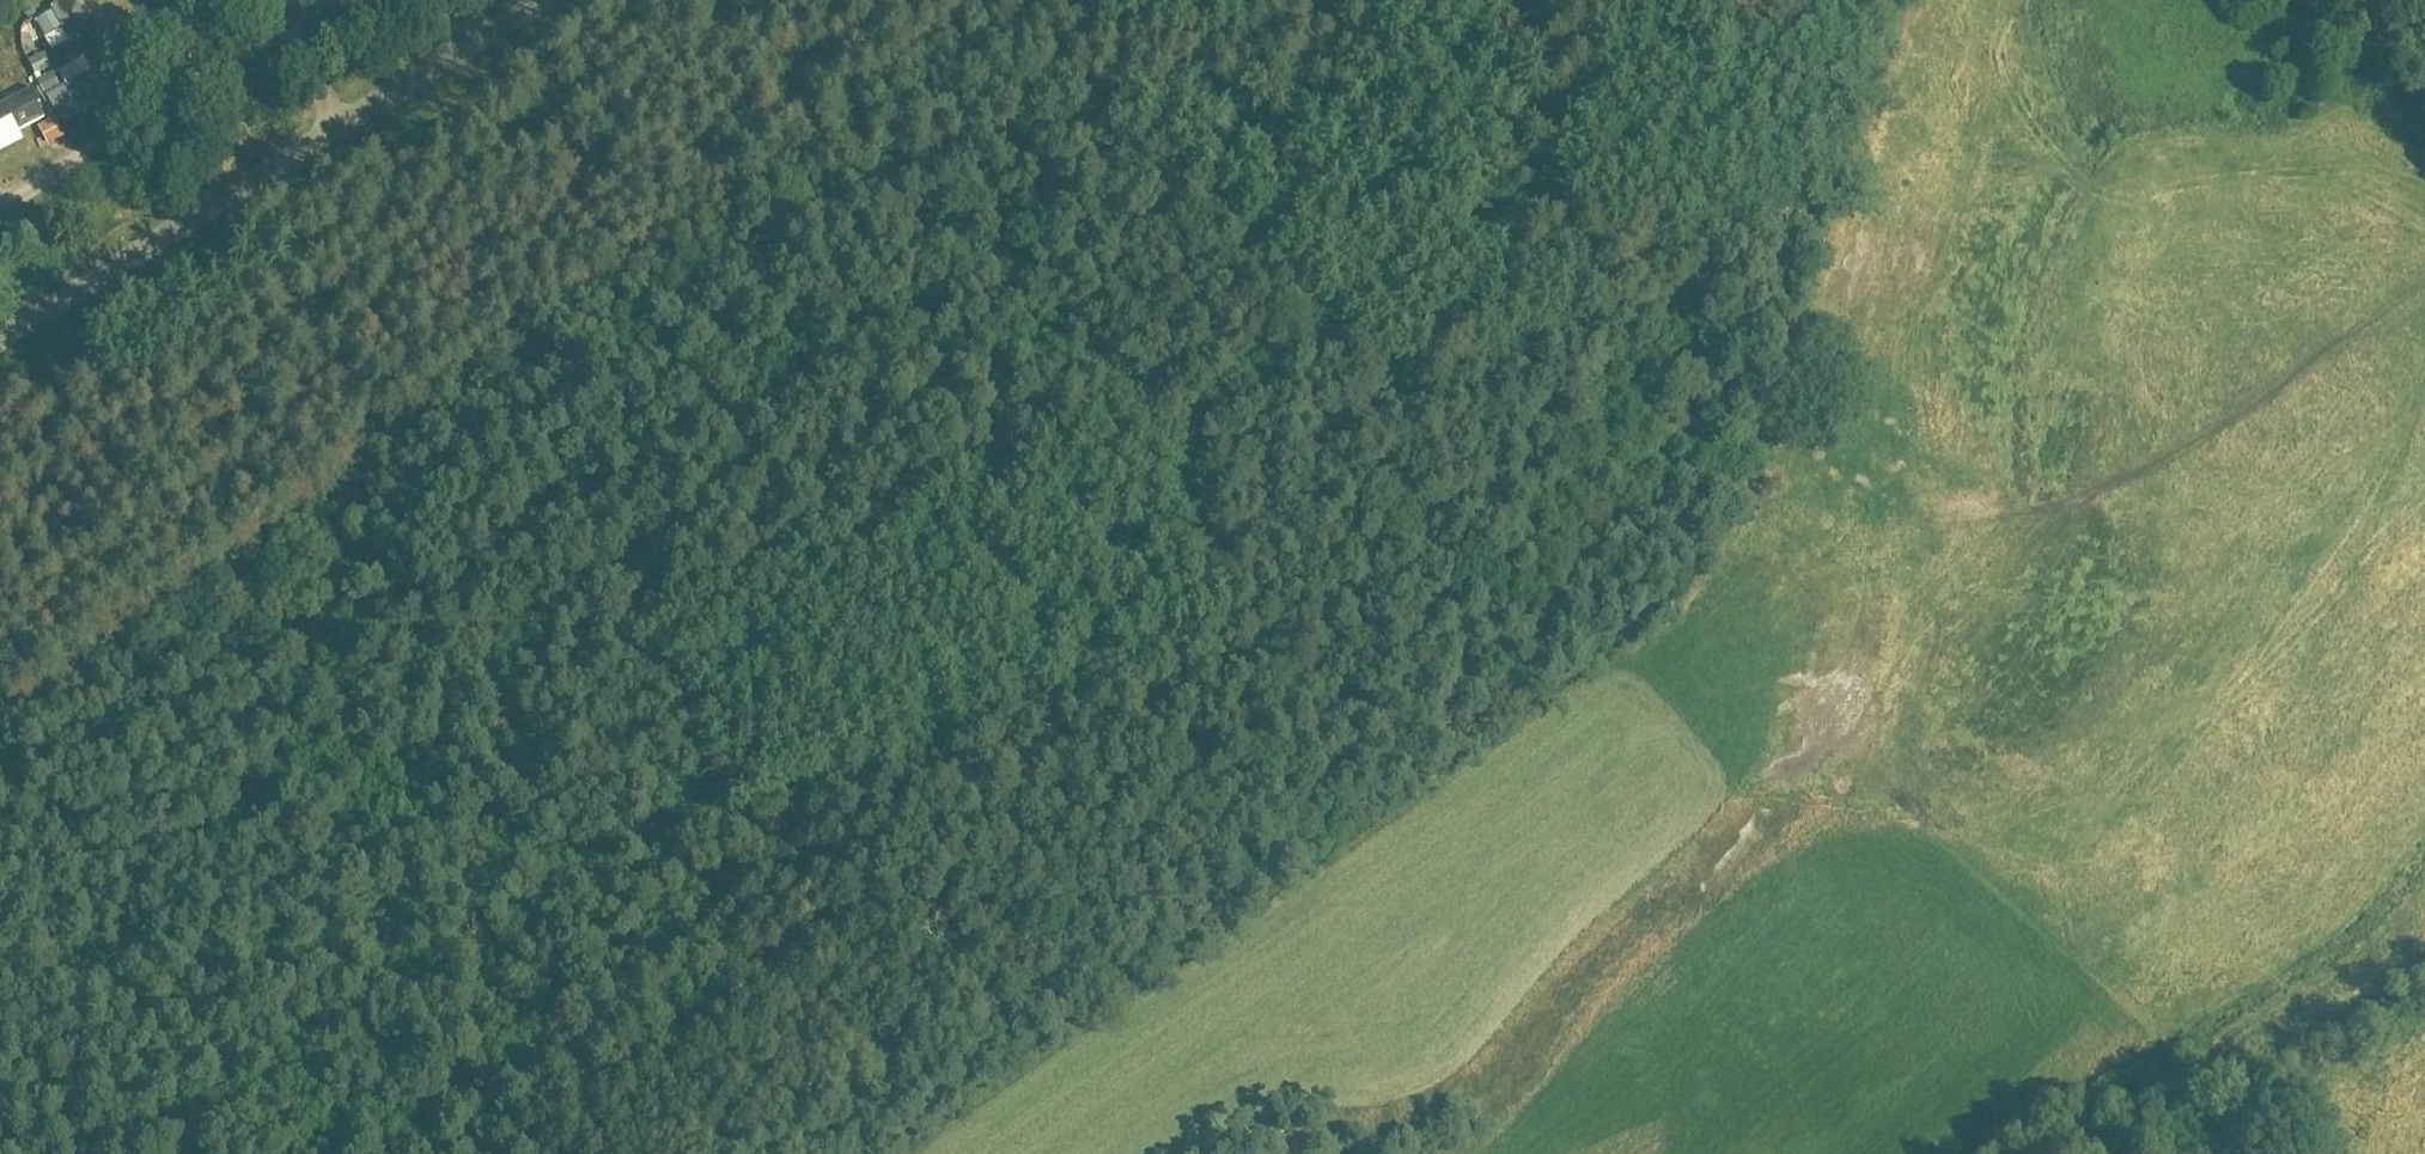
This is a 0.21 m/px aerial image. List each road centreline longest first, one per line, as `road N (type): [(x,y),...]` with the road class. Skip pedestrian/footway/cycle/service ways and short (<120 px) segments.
road 1 (track): [(0,712),(767,132),(1055,95),(1369,274),(1627,268),(1819,0)]
road 2 (residential): [(0,325),(524,0)]
road 3 (track): [(975,105),(1123,0)]

